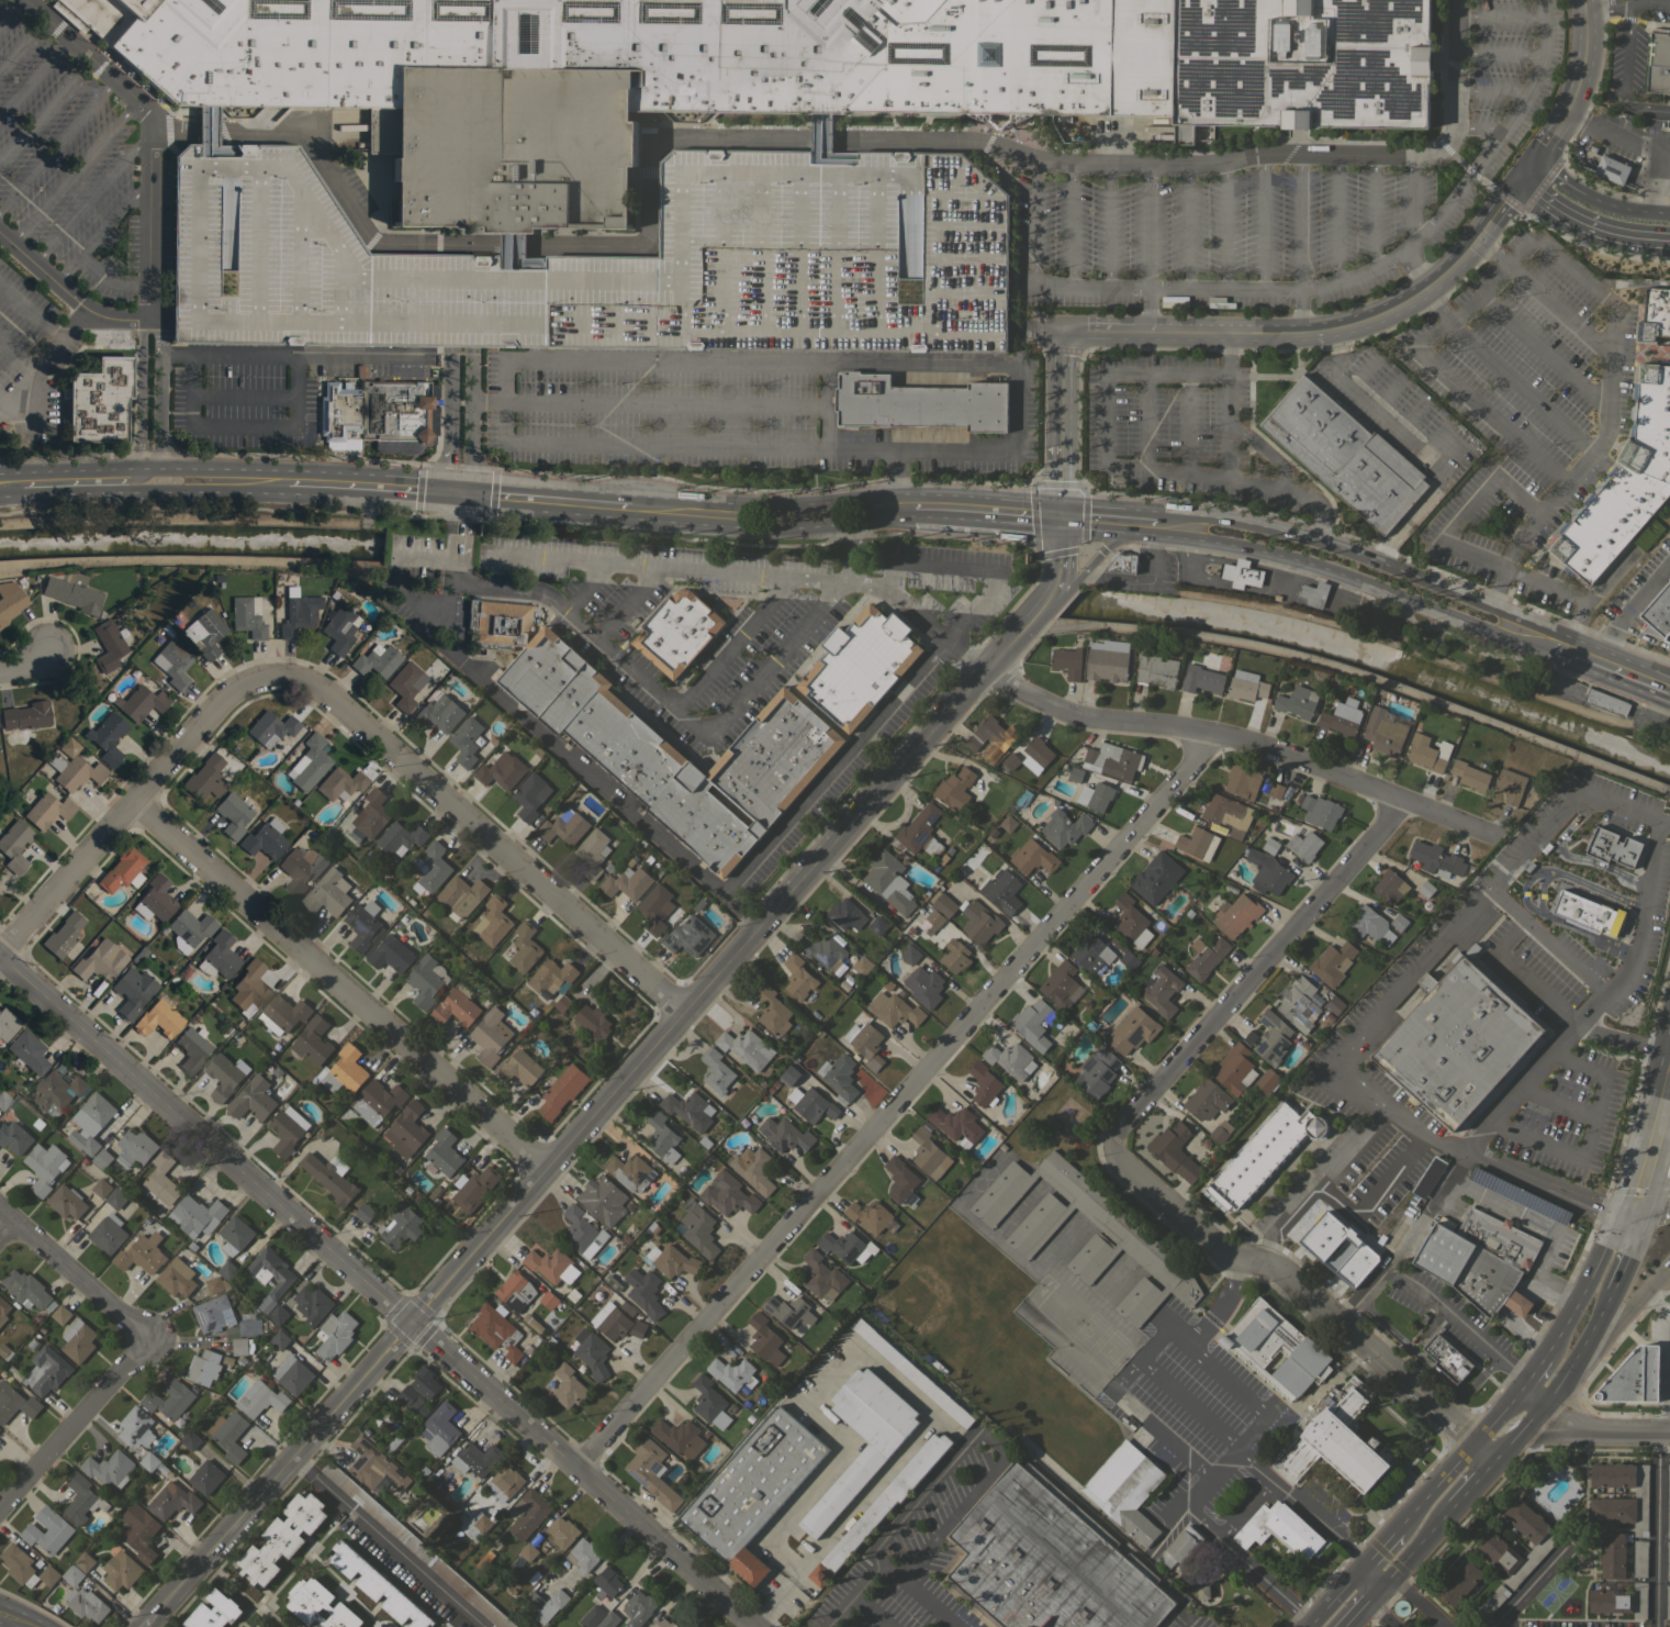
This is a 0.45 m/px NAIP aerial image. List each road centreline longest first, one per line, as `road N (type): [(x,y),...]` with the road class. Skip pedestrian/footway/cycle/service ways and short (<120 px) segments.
road 1 (tertiary): [(145,1626),(1016,637)]
road 2 (residential): [(759,1626),(0,962)]
road 3 (residential): [(1218,736),(579,1467)]
road 4 (residential): [(1478,239),(1435,288),(1348,331),(1061,333),(1062,517)]
road 5 (residential): [(545,1172),(130,807)]
road 6 (residential): [(684,1014),(327,690),(271,680)]
road 7 (residential): [(1468,828),(1218,736),(1068,718),(985,671)]
road 8 (residential): [(1473,1441),(1285,1274),(1219,1249),(1107,1143)]
road 9 (residential): [(1403,801),(1107,1143)]
road 10 (tertiary): [(1550,644),(1513,615),(1320,542),(1218,522),(1154,525)]
road 11 (tertiary): [(1154,525),(1302,561),(1494,636),(1550,644)]
road 12 (residential): [(271,680),(225,695),(0,955)]
road 13 (residential): [(137,468),(146,113)]
road 14 (primary): [(1473,1441),(1313,1618)]
road 15 (residential): [(142,1340),(0,1511)]
road 16 (tertiary): [(630,510),(847,514)]
road 17 (primary): [(1669,1016),(1615,1214)]
road 18 (residential): [(142,1340),(0,1210)]
road 19 (residential): [(0,234),(89,312),(138,321)]
road 20 (residential): [(146,113),(23,0)]
road 21 (tertiary): [(1527,169),(1548,201),(1577,220),(1669,239)]
road 22 (tertiary): [(470,495),(630,510)]
road 23 (primary): [(1615,1214),(1585,1292),(1546,1358)]
road 24 (tertiary): [(287,481),(445,493)]
road 25 (tertiary): [(1669,219),(1611,210),(1527,169)]
road 26 (tertiary): [(912,508),(1062,517)]
road 27 (tertiary): [(4,498),(24,484),(135,479),(137,468)]
road 28 (residential): [(161,467),(160,322)]
road 29 (residential): [(1538,1409),(1572,1433),(1669,1434)]
road 30 (tertiary): [(1550,644),(1669,692)]
road 31 (tertiary): [(137,468),(15,473)]
road 32 (tertiary): [(22,497),(144,493)]

